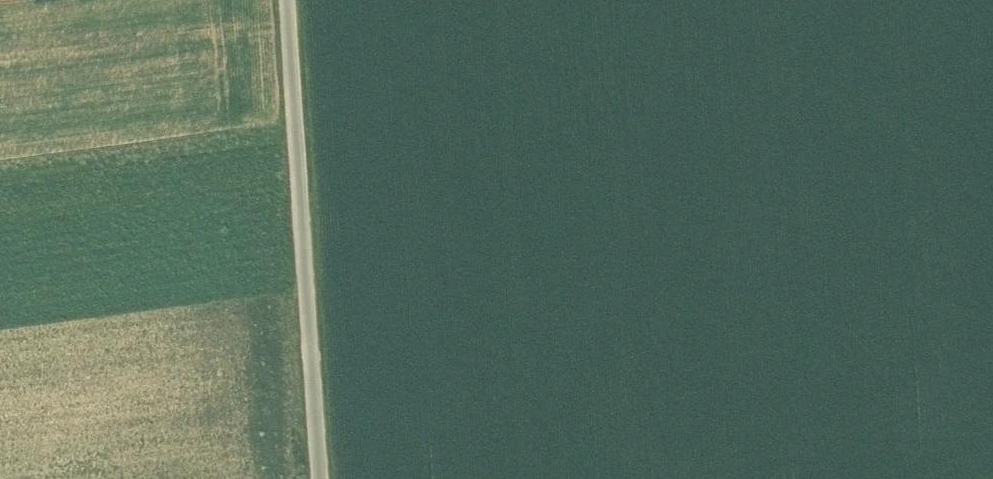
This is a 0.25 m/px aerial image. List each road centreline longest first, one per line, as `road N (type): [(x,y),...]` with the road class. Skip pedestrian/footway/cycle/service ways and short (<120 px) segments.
road 1 (unclassified): [(296,0),(324,478)]

